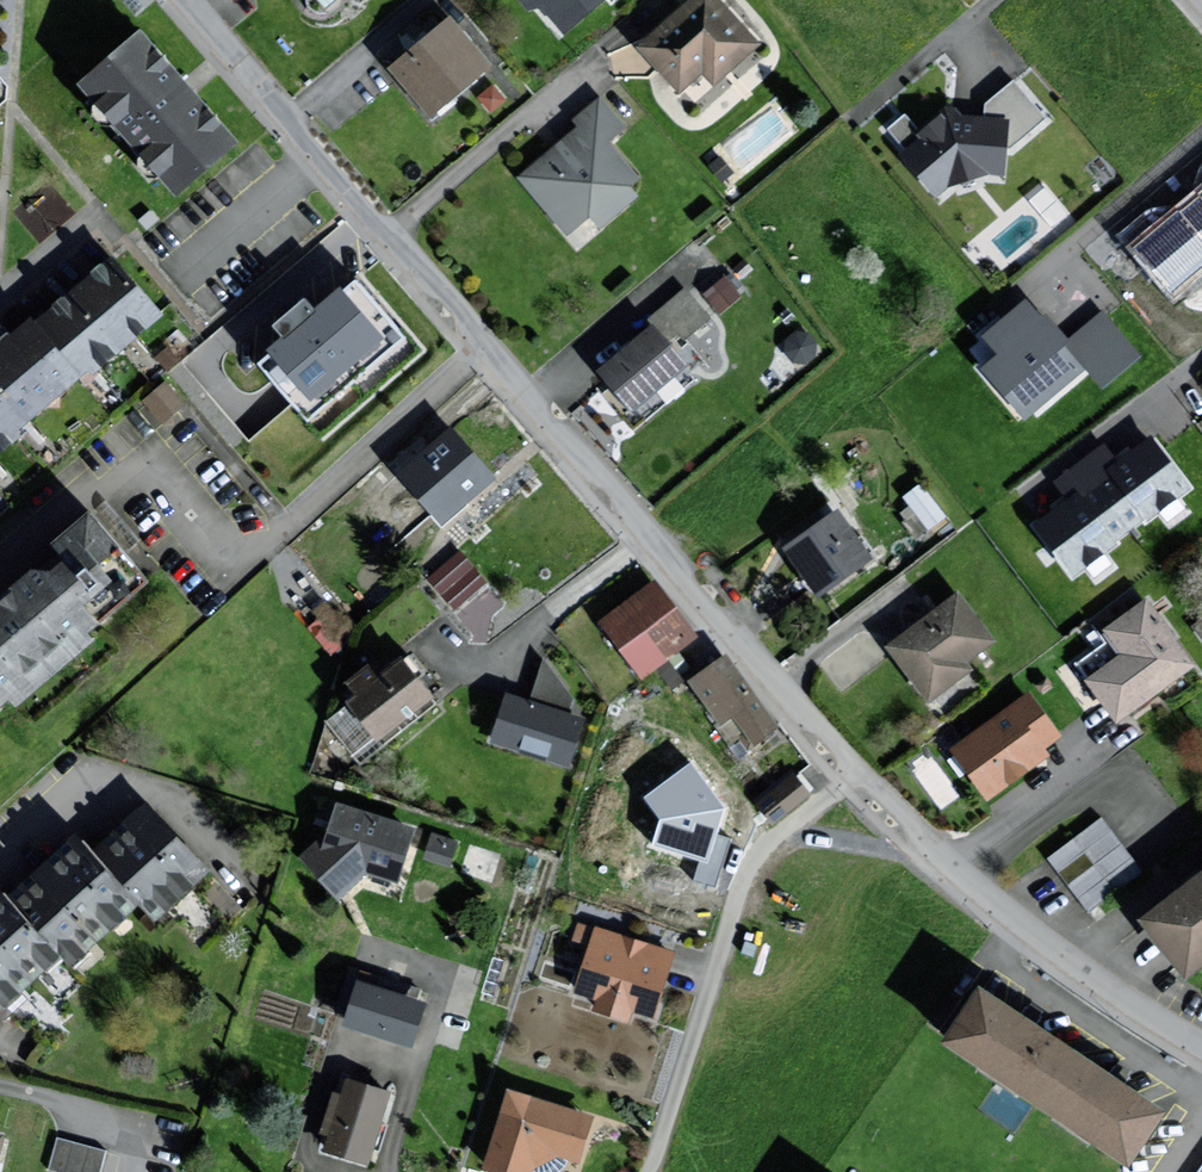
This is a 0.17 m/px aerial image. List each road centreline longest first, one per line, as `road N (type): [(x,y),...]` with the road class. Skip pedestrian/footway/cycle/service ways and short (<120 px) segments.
road 1 (residential): [(1201,1050),(1097,989),(931,851),(614,504),(185,0)]

